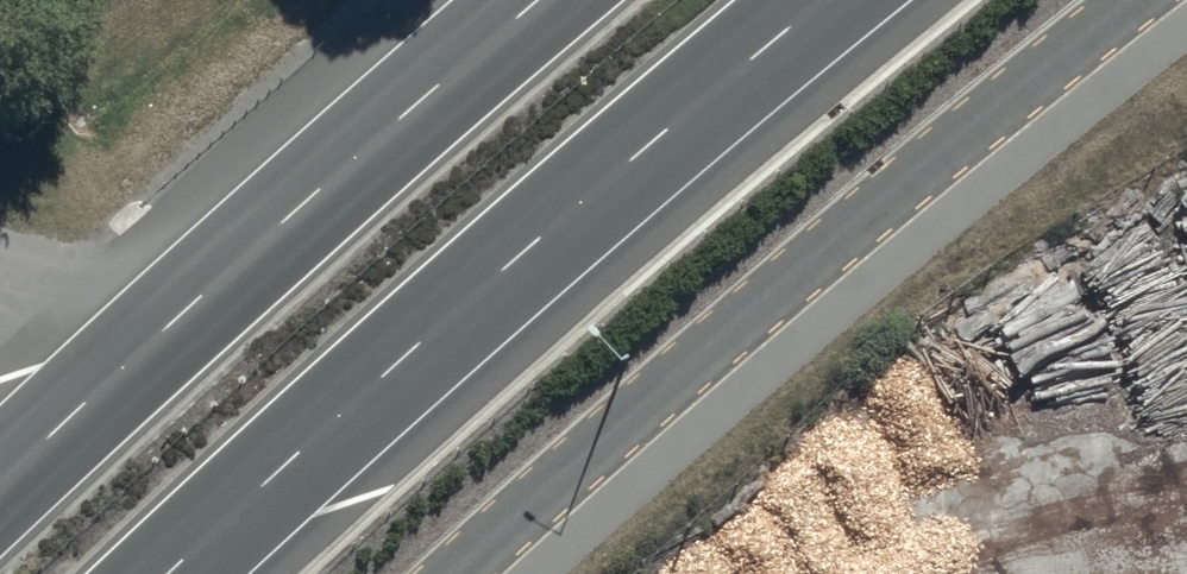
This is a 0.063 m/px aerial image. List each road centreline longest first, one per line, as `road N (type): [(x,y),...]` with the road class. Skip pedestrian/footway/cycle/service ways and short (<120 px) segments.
road 1 (residential): [(1127,0),(934,151),(443,573)]
road 2 (trunk): [(827,0),(169,573)]
road 3 (trunk): [(116,367),(533,0)]
road 4 (trunk): [(0,470),(116,367)]
road 5 (unclassified): [(116,367),(0,276)]

